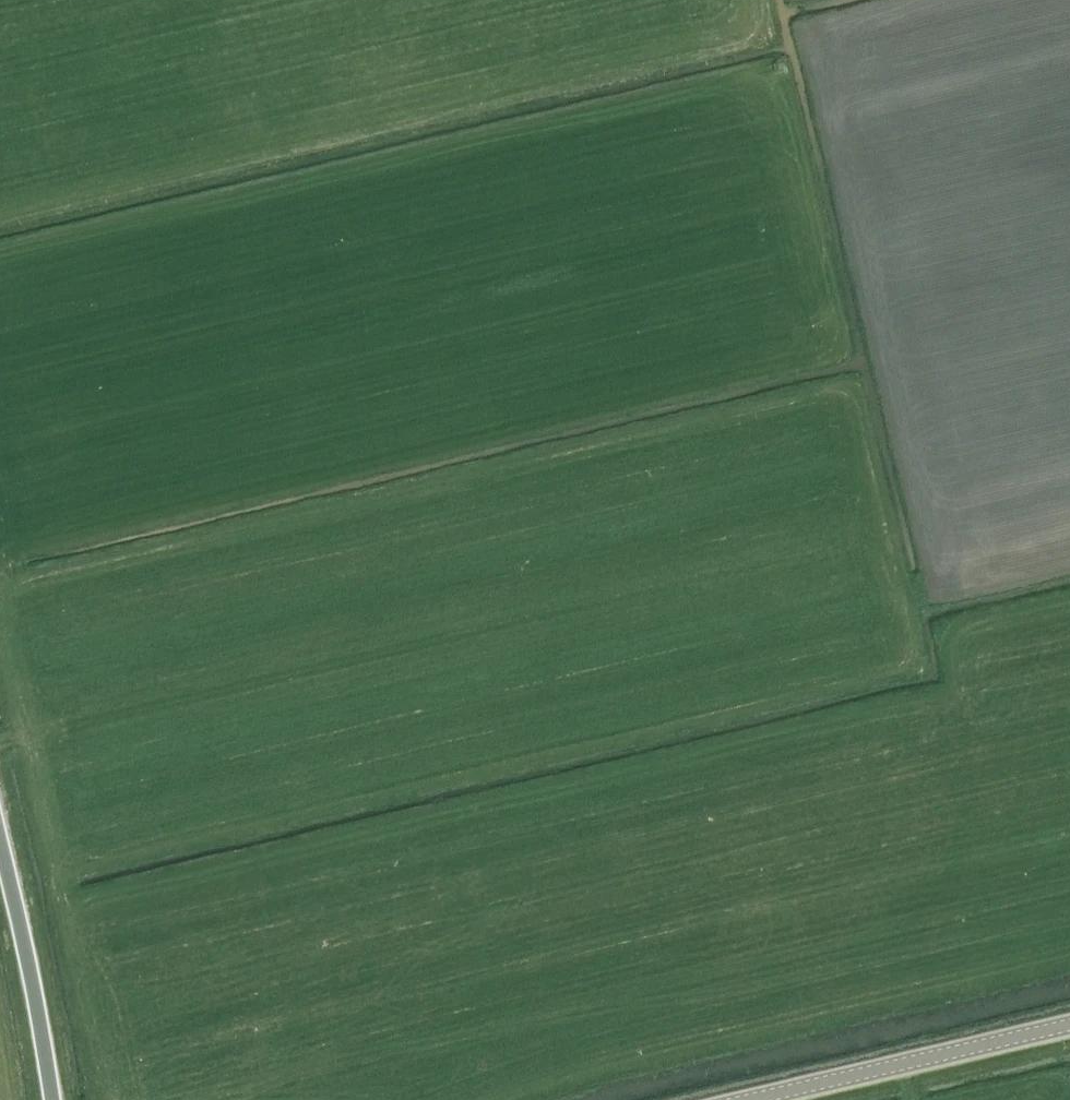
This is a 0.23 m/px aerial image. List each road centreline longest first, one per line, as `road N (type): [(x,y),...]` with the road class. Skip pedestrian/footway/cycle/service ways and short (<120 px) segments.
road 1 (tertiary): [(746,1099),(1069,1024)]
road 2 (unclassified): [(52,1099),(0,851)]

